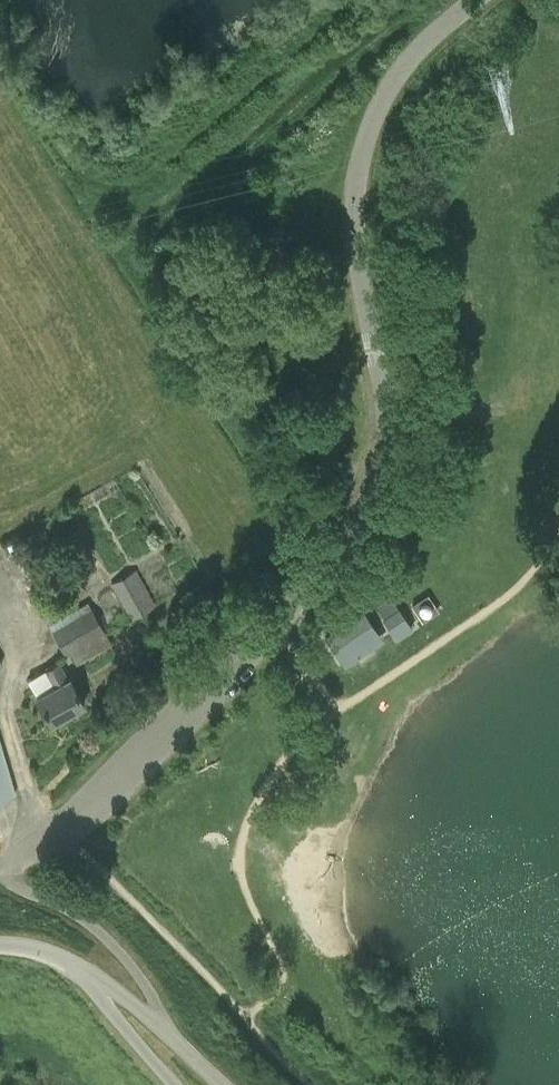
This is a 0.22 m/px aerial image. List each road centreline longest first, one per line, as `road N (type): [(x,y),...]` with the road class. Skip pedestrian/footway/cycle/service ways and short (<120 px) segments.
road 1 (unclassified): [(1,868),(62,832),(297,599),(381,477),(388,427),(357,184),(374,118),(407,62),(474,0)]
road 2 (unclassified): [(164,1028),(151,993),(112,946),(24,892),(1,868)]
road 3 (unclassified): [(172,1084),(87,972)]

